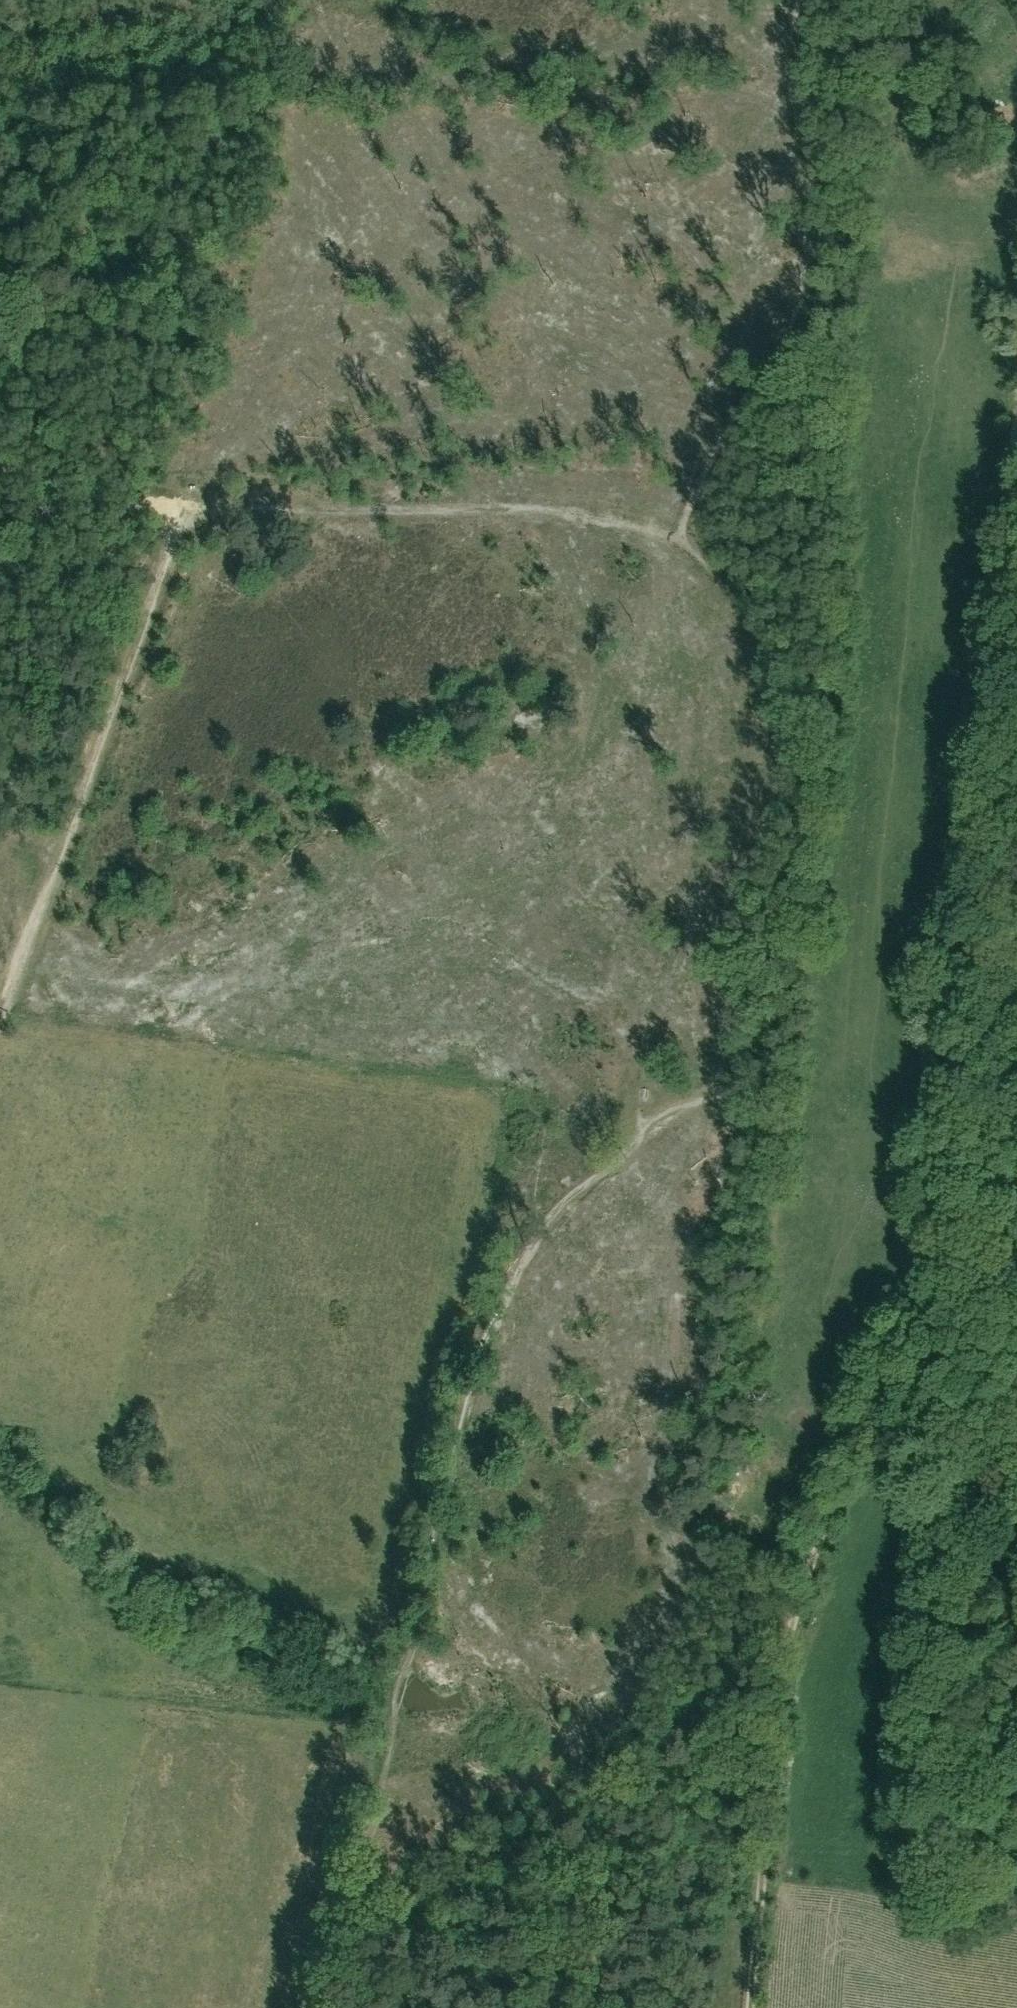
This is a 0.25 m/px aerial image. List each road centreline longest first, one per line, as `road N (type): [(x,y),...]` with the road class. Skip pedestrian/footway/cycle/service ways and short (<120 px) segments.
road 1 (unclassified): [(1016,389),(945,1017),(939,1221),(835,1541),(759,1813),(746,2007)]
road 2 (track): [(0,506),(150,503),(171,515),(178,535),(0,1014)]

